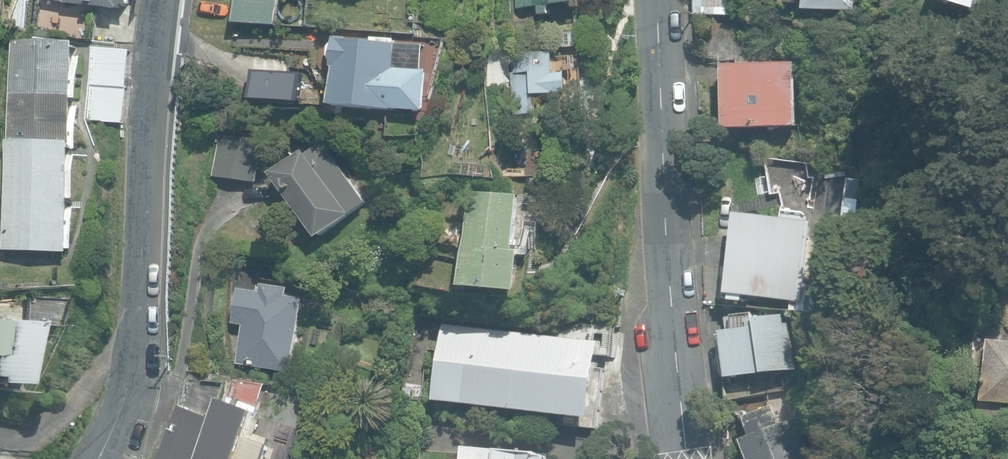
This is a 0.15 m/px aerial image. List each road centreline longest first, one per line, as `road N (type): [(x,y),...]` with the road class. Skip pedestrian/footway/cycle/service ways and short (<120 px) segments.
road 1 (residential): [(164,0),(130,395),(99,458)]
road 2 (tertiary): [(701,458),(676,272),(657,0)]

